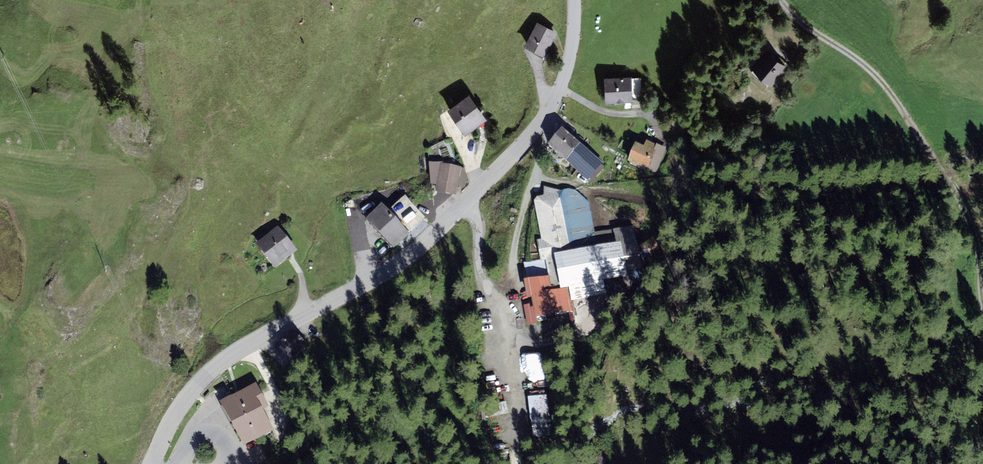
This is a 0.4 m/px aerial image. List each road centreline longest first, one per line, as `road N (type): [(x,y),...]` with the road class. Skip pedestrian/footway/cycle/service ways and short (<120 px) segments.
road 1 (tertiary): [(152,463),(178,409),(209,373),(399,264),(528,138),(565,75),(574,0)]
road 2 (track): [(776,0),(800,27),(880,79),(947,175),(977,238),(982,302)]

